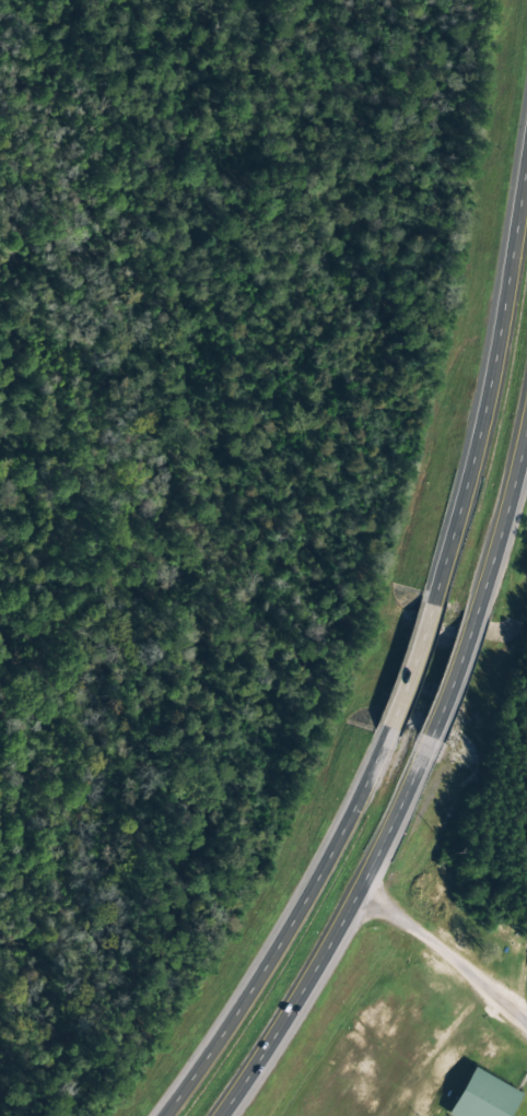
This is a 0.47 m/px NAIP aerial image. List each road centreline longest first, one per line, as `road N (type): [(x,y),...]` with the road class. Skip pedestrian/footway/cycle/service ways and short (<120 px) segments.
road 1 (trunk): [(526,146),(485,402),(434,600)]
road 2 (trunk): [(384,737),(282,940),(161,1115)]
road 3 (trunk): [(225,1115),(348,925),(423,751)]
road 4 (residential): [(526,1043),(348,925)]
road 5 (trunk): [(472,616),(526,417)]
road 6 (trunk): [(434,600),(384,737)]
road 7 (trunk): [(423,751),(472,616)]

